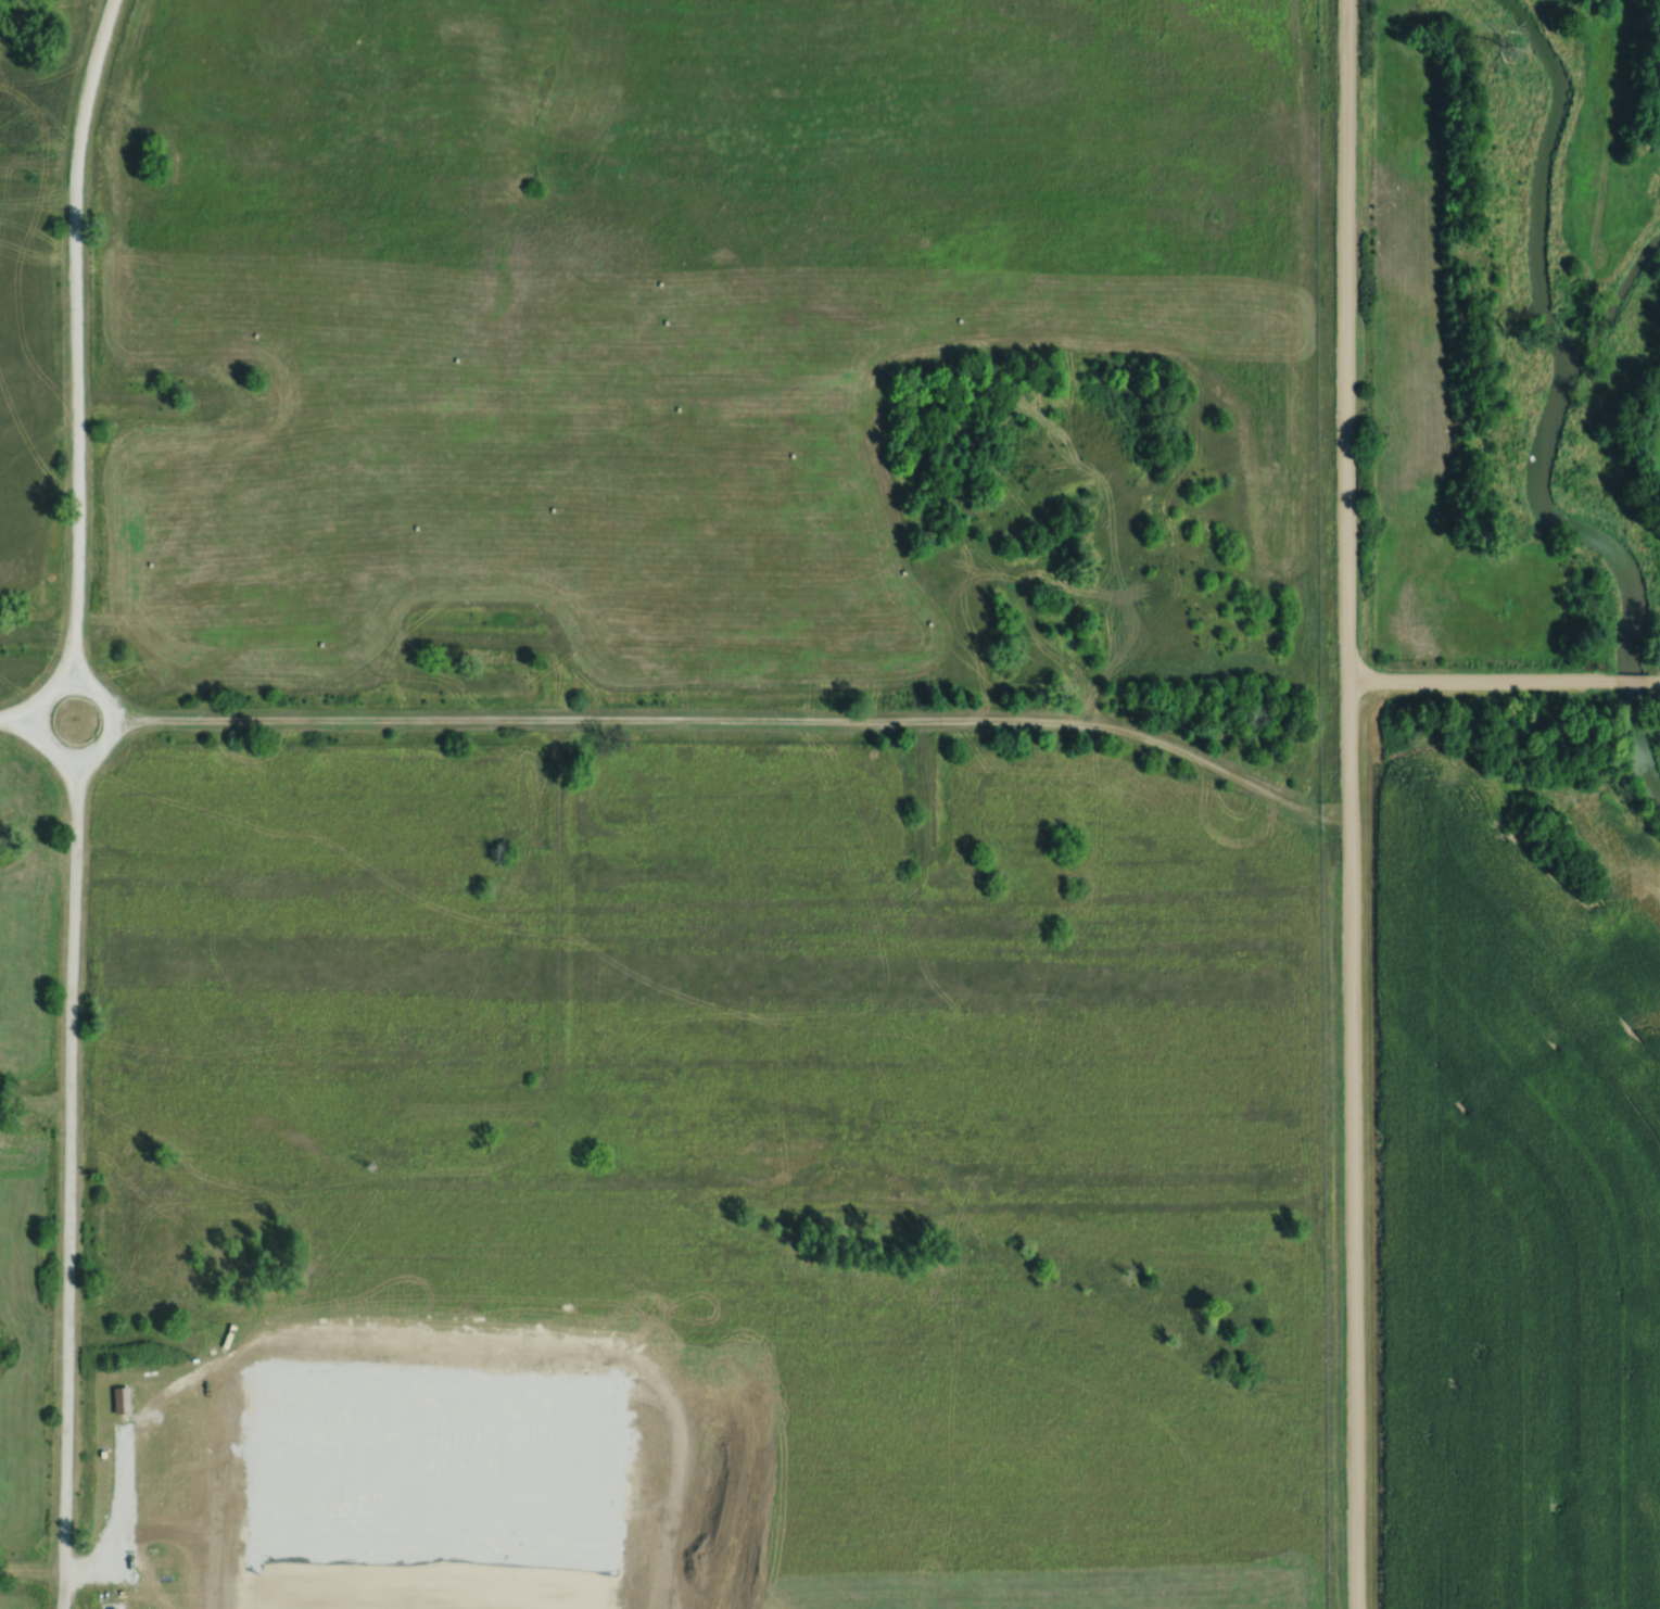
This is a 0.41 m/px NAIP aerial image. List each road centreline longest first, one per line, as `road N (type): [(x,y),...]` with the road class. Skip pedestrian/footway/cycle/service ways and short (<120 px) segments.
road 1 (residential): [(1357,1608),(1350,0)]
road 2 (residential): [(1611,683),(1348,688)]

